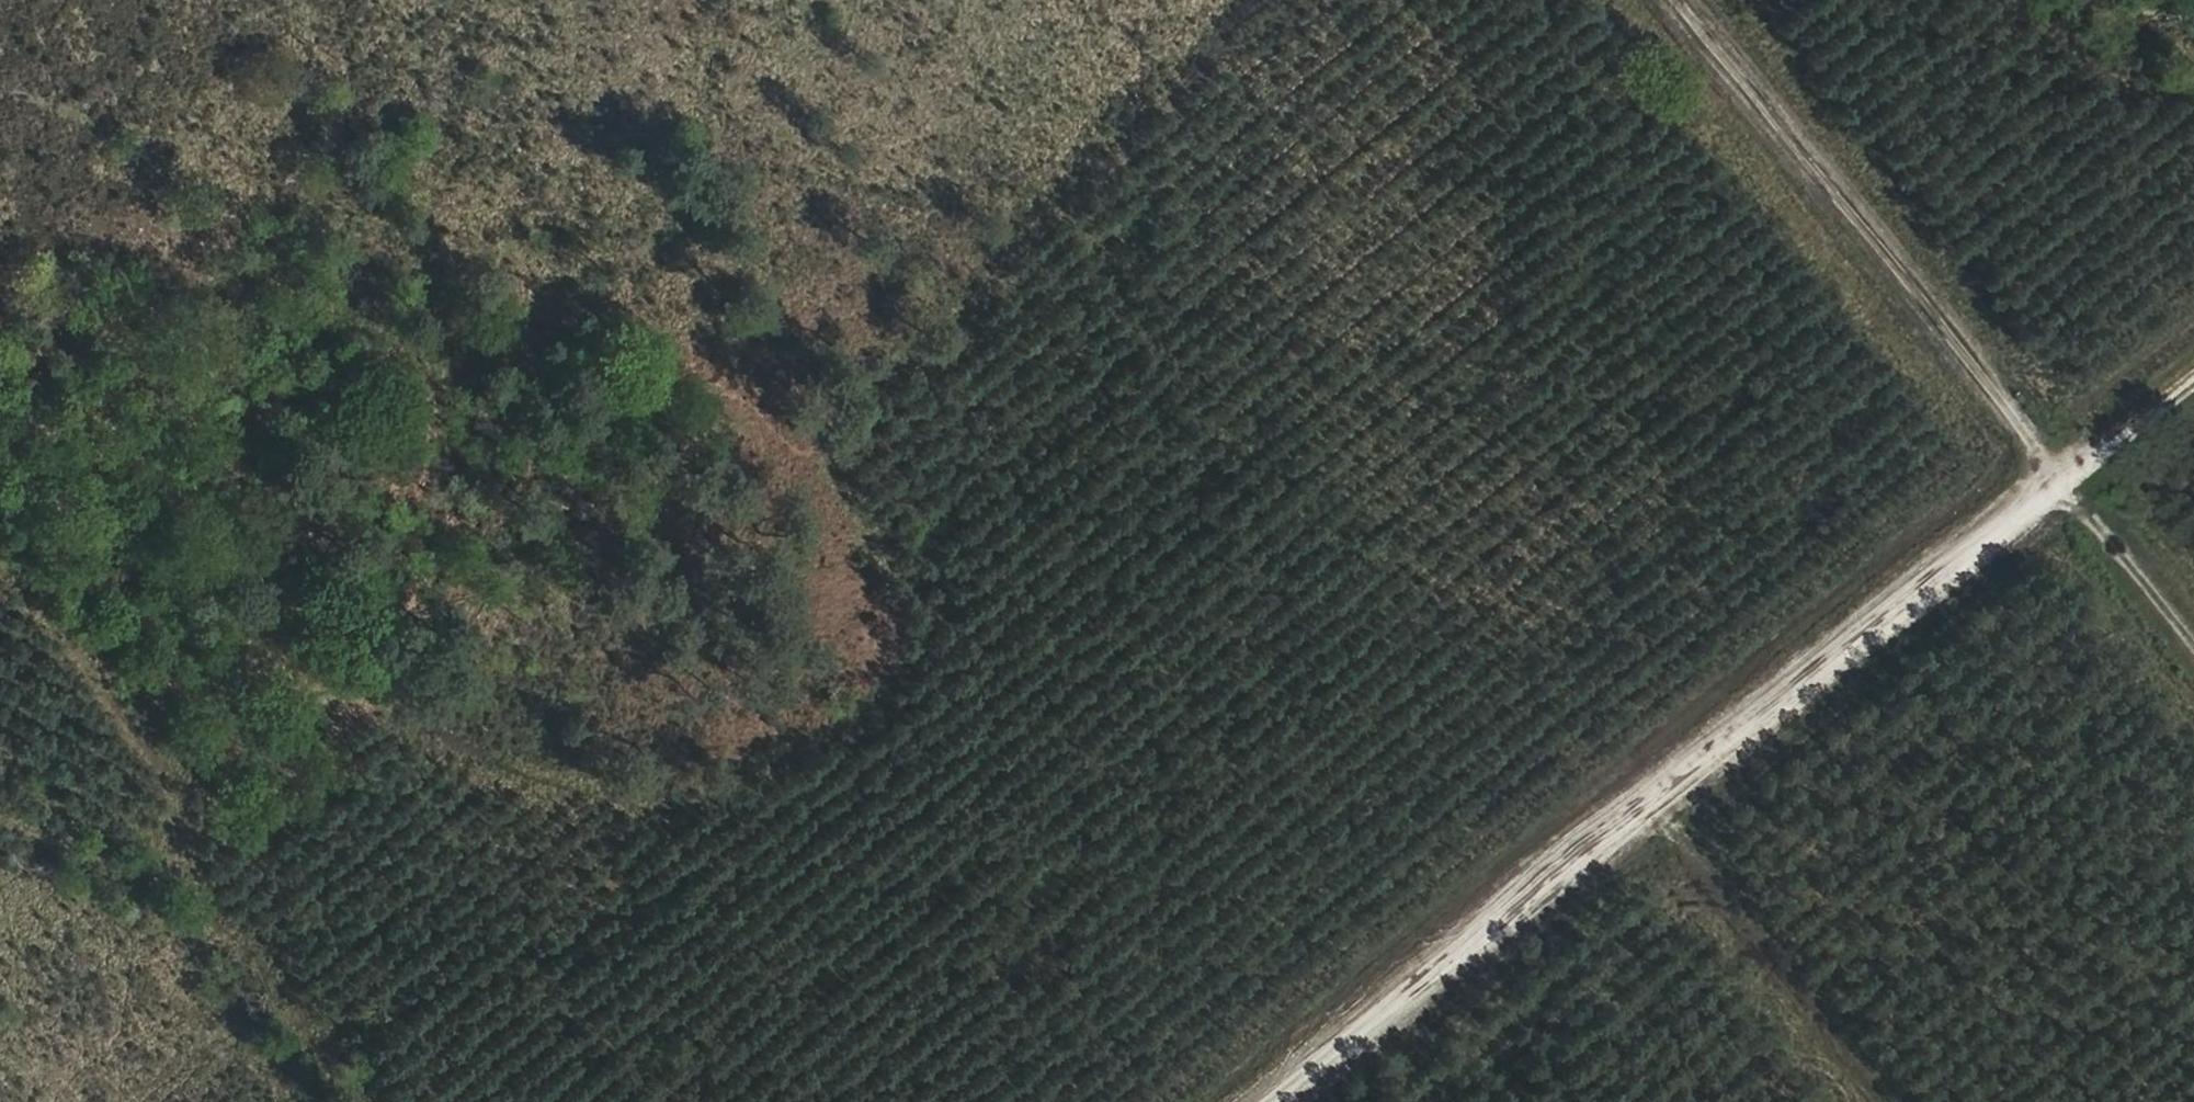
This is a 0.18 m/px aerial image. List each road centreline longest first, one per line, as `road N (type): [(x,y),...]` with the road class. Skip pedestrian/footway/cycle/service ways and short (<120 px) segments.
road 1 (track): [(1253,1101),(2193,347)]
road 2 (track): [(2049,461),(1685,0)]

